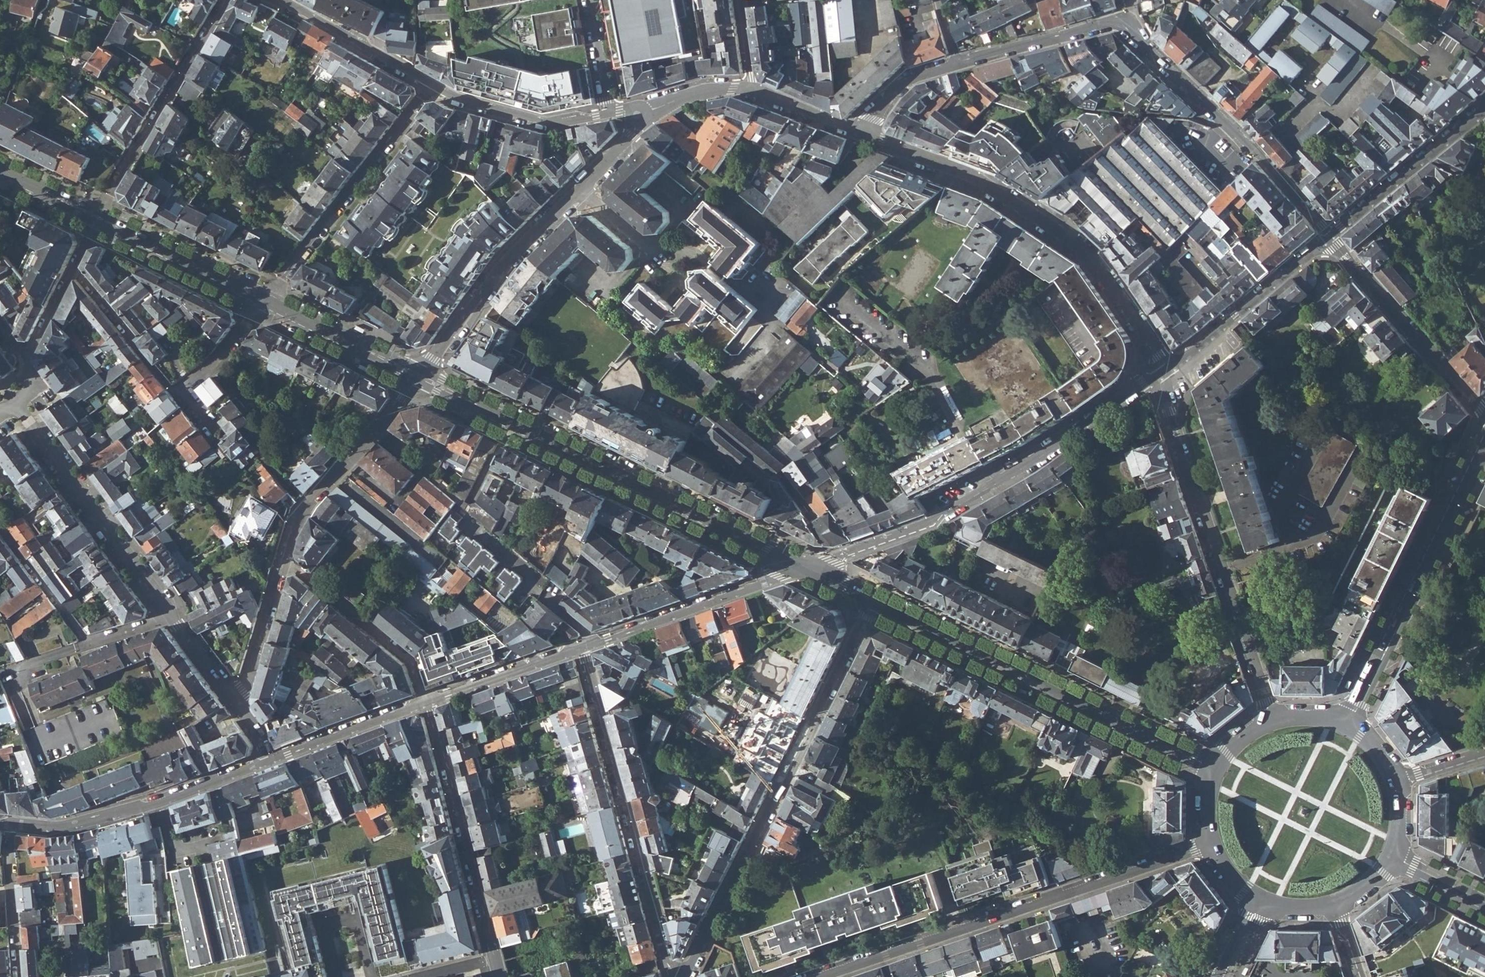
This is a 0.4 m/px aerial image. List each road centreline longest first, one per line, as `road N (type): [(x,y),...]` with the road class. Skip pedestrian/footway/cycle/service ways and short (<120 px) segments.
road 1 (tertiary): [(420,377),(807,566)]
road 2 (residential): [(686,976),(875,600)]
road 3 (residential): [(820,976),(1211,846)]
road 4 (residential): [(1163,373),(1033,464),(931,523),(807,566)]
road 5 (residential): [(862,133),(974,177),(1059,231),(1106,276),(1165,364),(1163,373)]
road 6 (tertiary): [(1216,771),(875,600)]
road 7 (residential): [(1163,373),(1167,412),(1272,722)]
road 8 (residential): [(680,976),(666,962),(581,650)]
road 9 (tertiary): [(1484,450),(1348,727)]
road 10 (residential): [(1127,25),(1330,237)]
road 11 (residential): [(269,762),(56,830),(10,826)]
road 12 (residential): [(266,298),(430,85)]
road 13 (residential): [(426,703),(495,960)]
road 14 (residential): [(18,406),(172,616)]
road 15 (residential): [(420,377),(500,263),(577,188)]
road 16 (residential): [(100,213),(224,0)]
road 17 (residential): [(807,566),(581,650)]
road 18 (residential): [(577,188),(651,254),(691,251),(766,313)]
road 19 (residential): [(1330,237),(1484,413)]
road 20 (residential): [(285,556),(299,512),(420,377)]
road 21 (residential): [(1330,237),(1163,373)]
road 22 (residential): [(426,703),(409,662),(285,556)]
road 23 (residential): [(1484,111),(1330,237)]
road 24 (tertiary): [(100,213),(266,298)]
road 25 (residential): [(430,85),(544,123),(608,113)]
road 26 (residential): [(956,63),(1127,25)]
road 27 (residential): [(277,0),(430,85)]
road 28 (tertiary): [(266,298),(420,377)]
road 29 (residential): [(183,390),(171,390),(74,267)]
road 30 (residential): [(426,703),(269,762)]
road 31 (residential): [(581,650),(426,703)]
road 32 (residential): [(238,700),(285,556)]
road 33 (residential): [(10,826),(18,976)]
road 34 (residential): [(0,527),(88,644)]
road 35 (residential): [(372,976),(357,918),(324,926),(336,976)]
road 36 (residential): [(183,390),(220,359),(266,298)]
road 37 (residential): [(862,133),(909,79),(956,63)]

